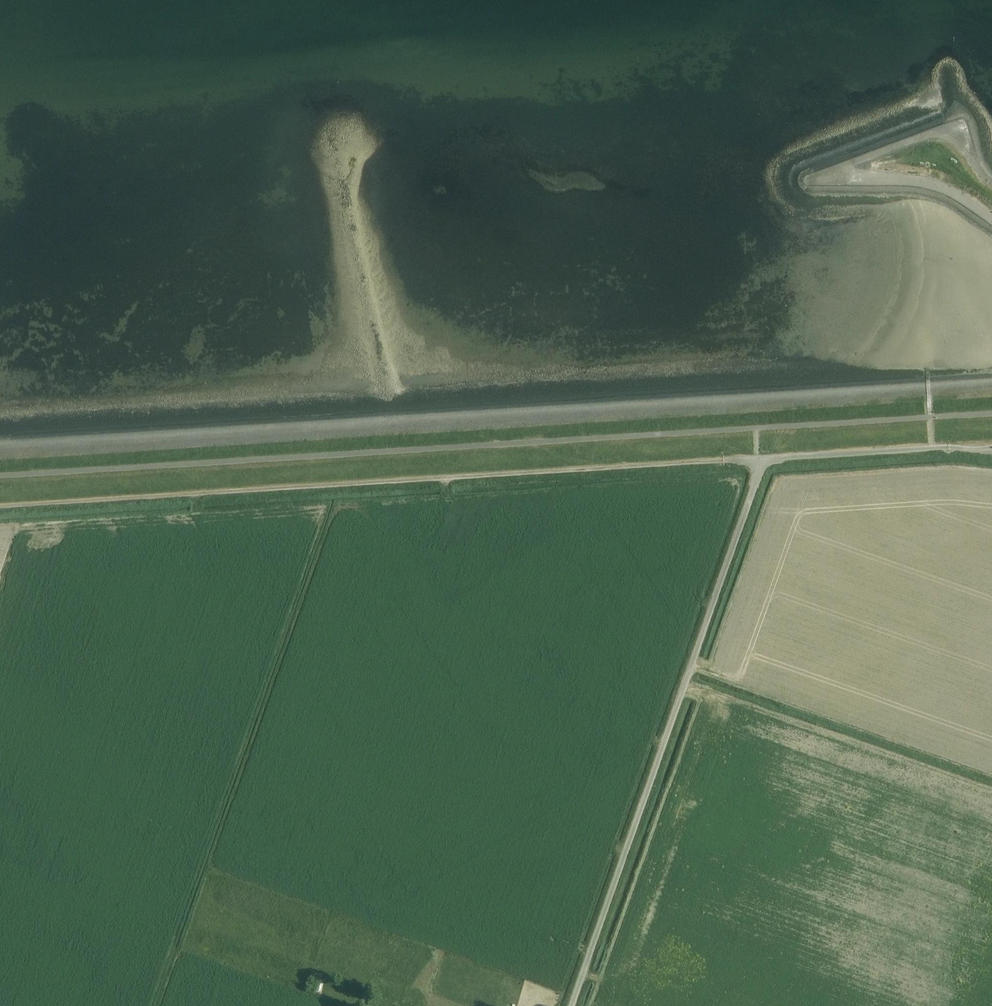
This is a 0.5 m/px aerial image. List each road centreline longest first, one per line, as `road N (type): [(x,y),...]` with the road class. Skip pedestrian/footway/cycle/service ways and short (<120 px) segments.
road 1 (unclassified): [(0,507),(764,460)]
road 2 (unclassified): [(571,1005),(764,460)]
road 3 (unclassified): [(950,448),(764,460)]

